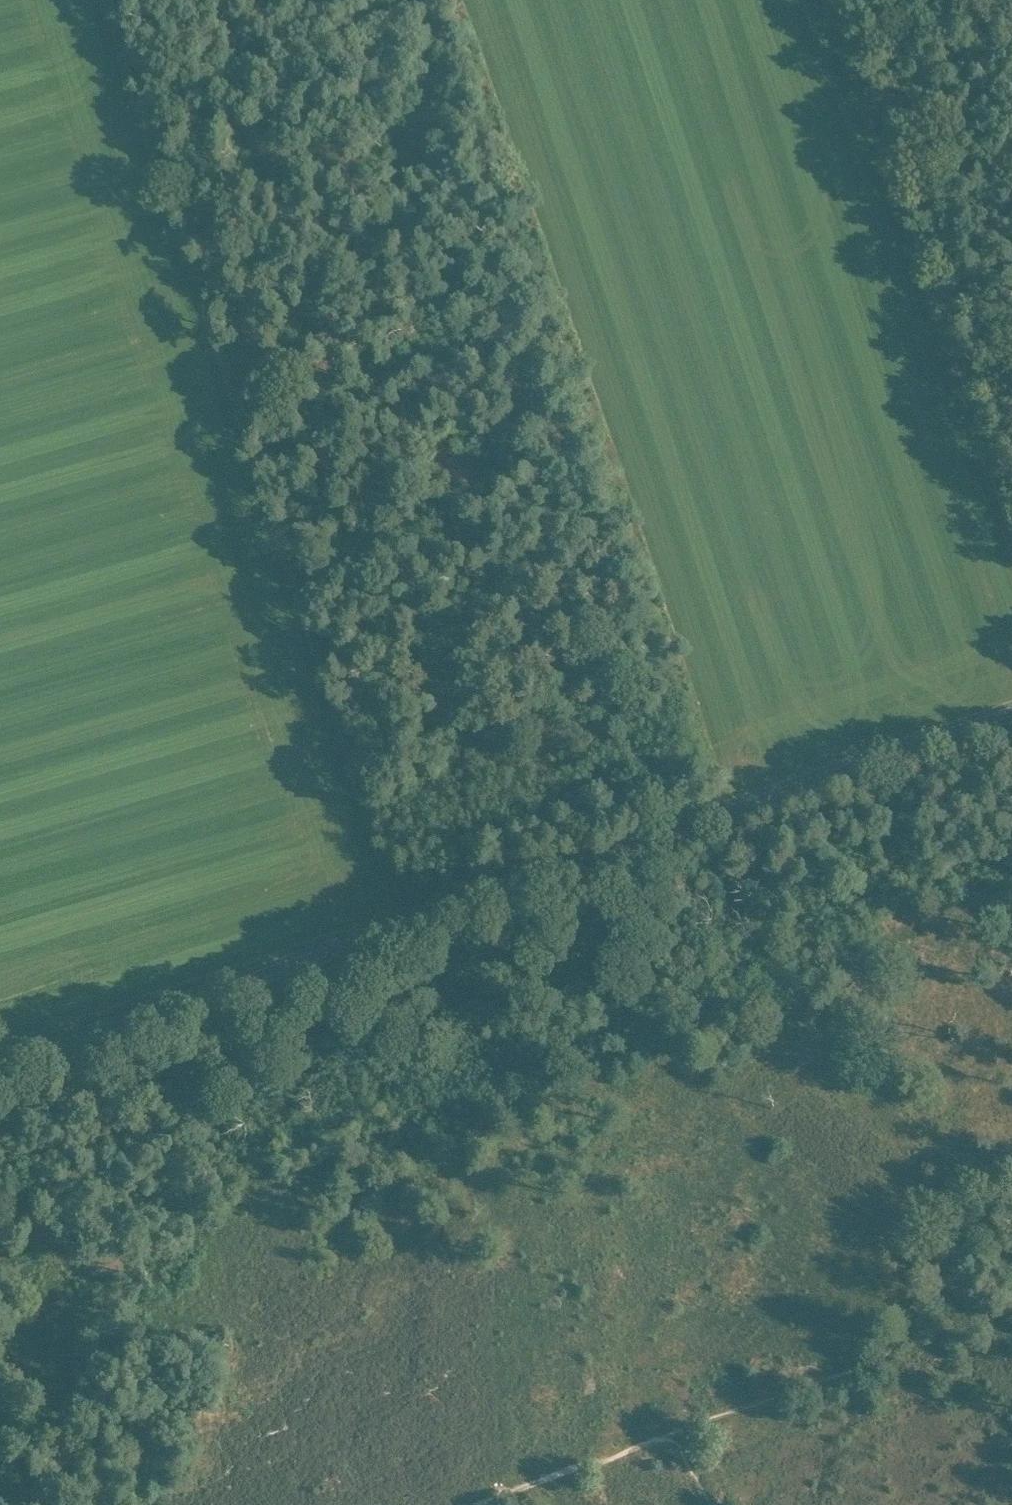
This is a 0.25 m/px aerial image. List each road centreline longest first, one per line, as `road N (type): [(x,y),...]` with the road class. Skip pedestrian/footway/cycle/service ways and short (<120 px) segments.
road 1 (unclassified): [(0,1066),(1011,711)]
road 2 (track): [(1011,521),(830,0)]
road 3 (track): [(687,825),(614,715),(451,347)]

